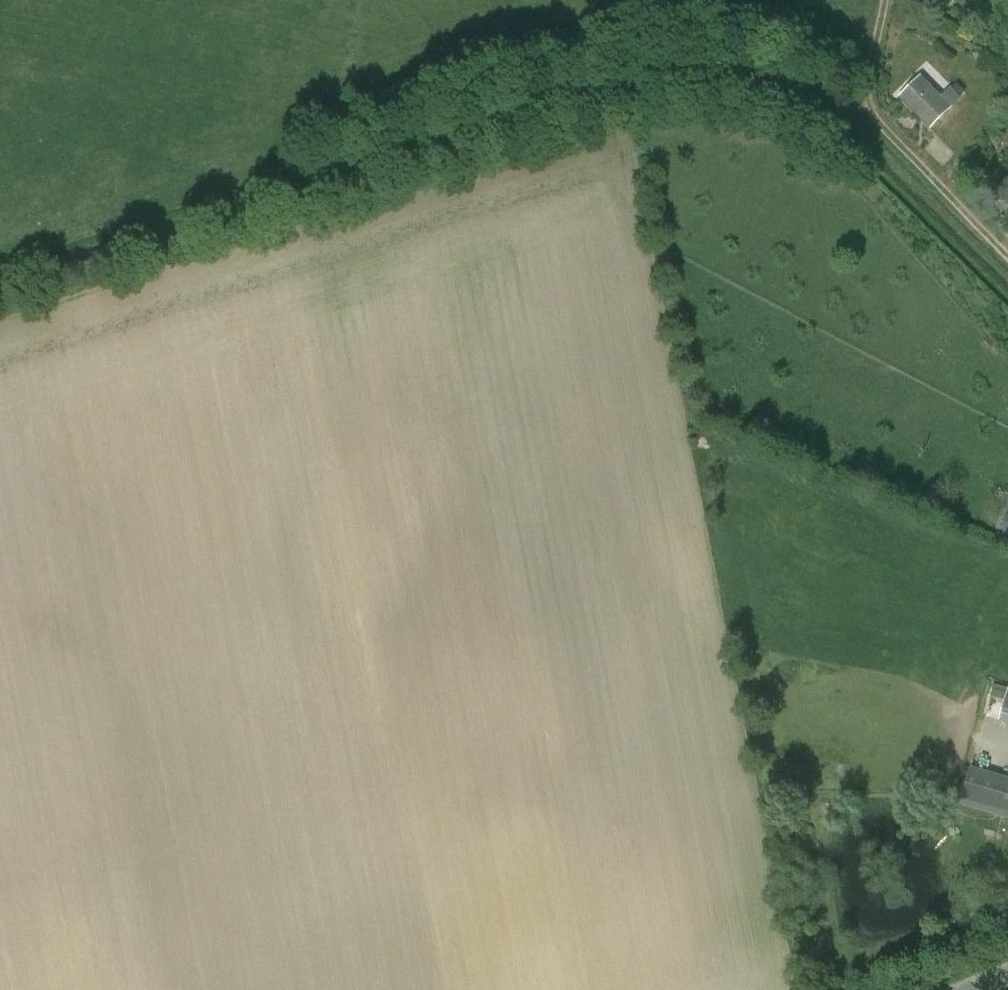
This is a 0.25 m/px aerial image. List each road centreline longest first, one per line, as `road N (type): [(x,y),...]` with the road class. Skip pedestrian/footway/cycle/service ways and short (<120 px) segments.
road 1 (track): [(882,0),(859,108),(1007,256)]

